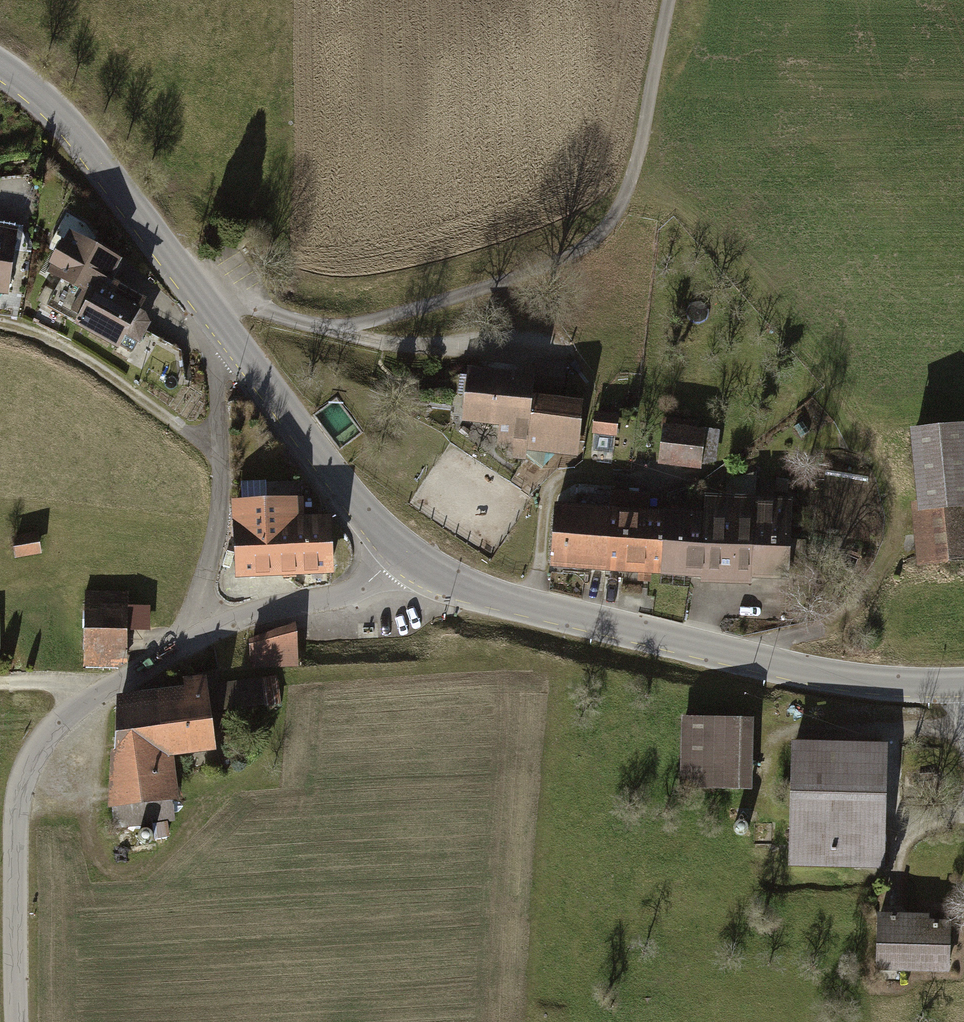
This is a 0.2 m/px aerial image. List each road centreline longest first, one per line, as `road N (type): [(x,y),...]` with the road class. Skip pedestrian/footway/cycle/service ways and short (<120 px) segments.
road 1 (tertiary): [(959,690),(892,690),(778,669),(531,609),(440,581),(398,552)]
road 2 (track): [(349,334),(522,282),(603,240),(622,212),(641,148),(670,0)]
road 3 (tertiary): [(183,649),(88,704),(45,740),(21,782),(19,1021)]
road 4 (tertiary): [(237,345),(93,154),(0,65)]
road 5 (unclassified): [(183,649),(216,525),(220,378),(237,345)]
road 6 (tertiary): [(398,552),(237,345)]
road 7 (track): [(220,451),(73,355),(0,330)]
road 8 (tertiary): [(398,552),(364,587),(339,601),(267,612),(183,649)]
road 9 (track): [(209,309),(244,306),(297,326),(349,334)]

